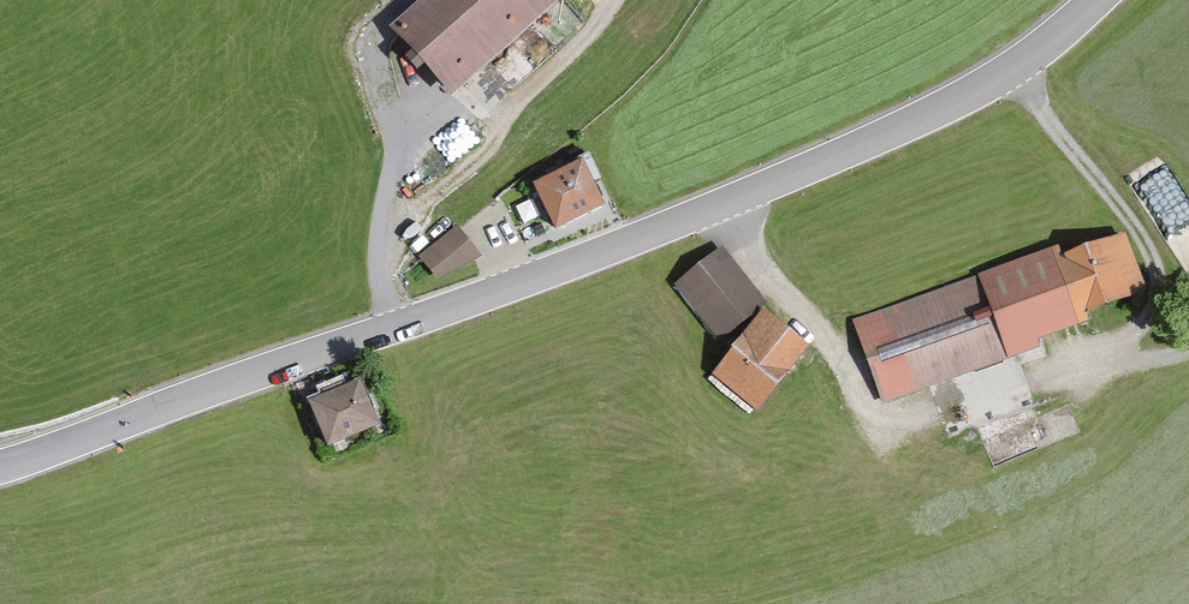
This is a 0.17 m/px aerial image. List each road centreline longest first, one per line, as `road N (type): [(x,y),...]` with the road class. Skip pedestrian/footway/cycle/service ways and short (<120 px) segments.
road 1 (tertiary): [(0,469),(772,184),(993,83),(1100,0)]
road 2 (track): [(719,206),(881,417),(904,422),(1139,342),(1157,299),(1146,243),(1016,69)]
road 3 (track): [(395,328),(379,281),(392,157),(377,48),(408,0)]

